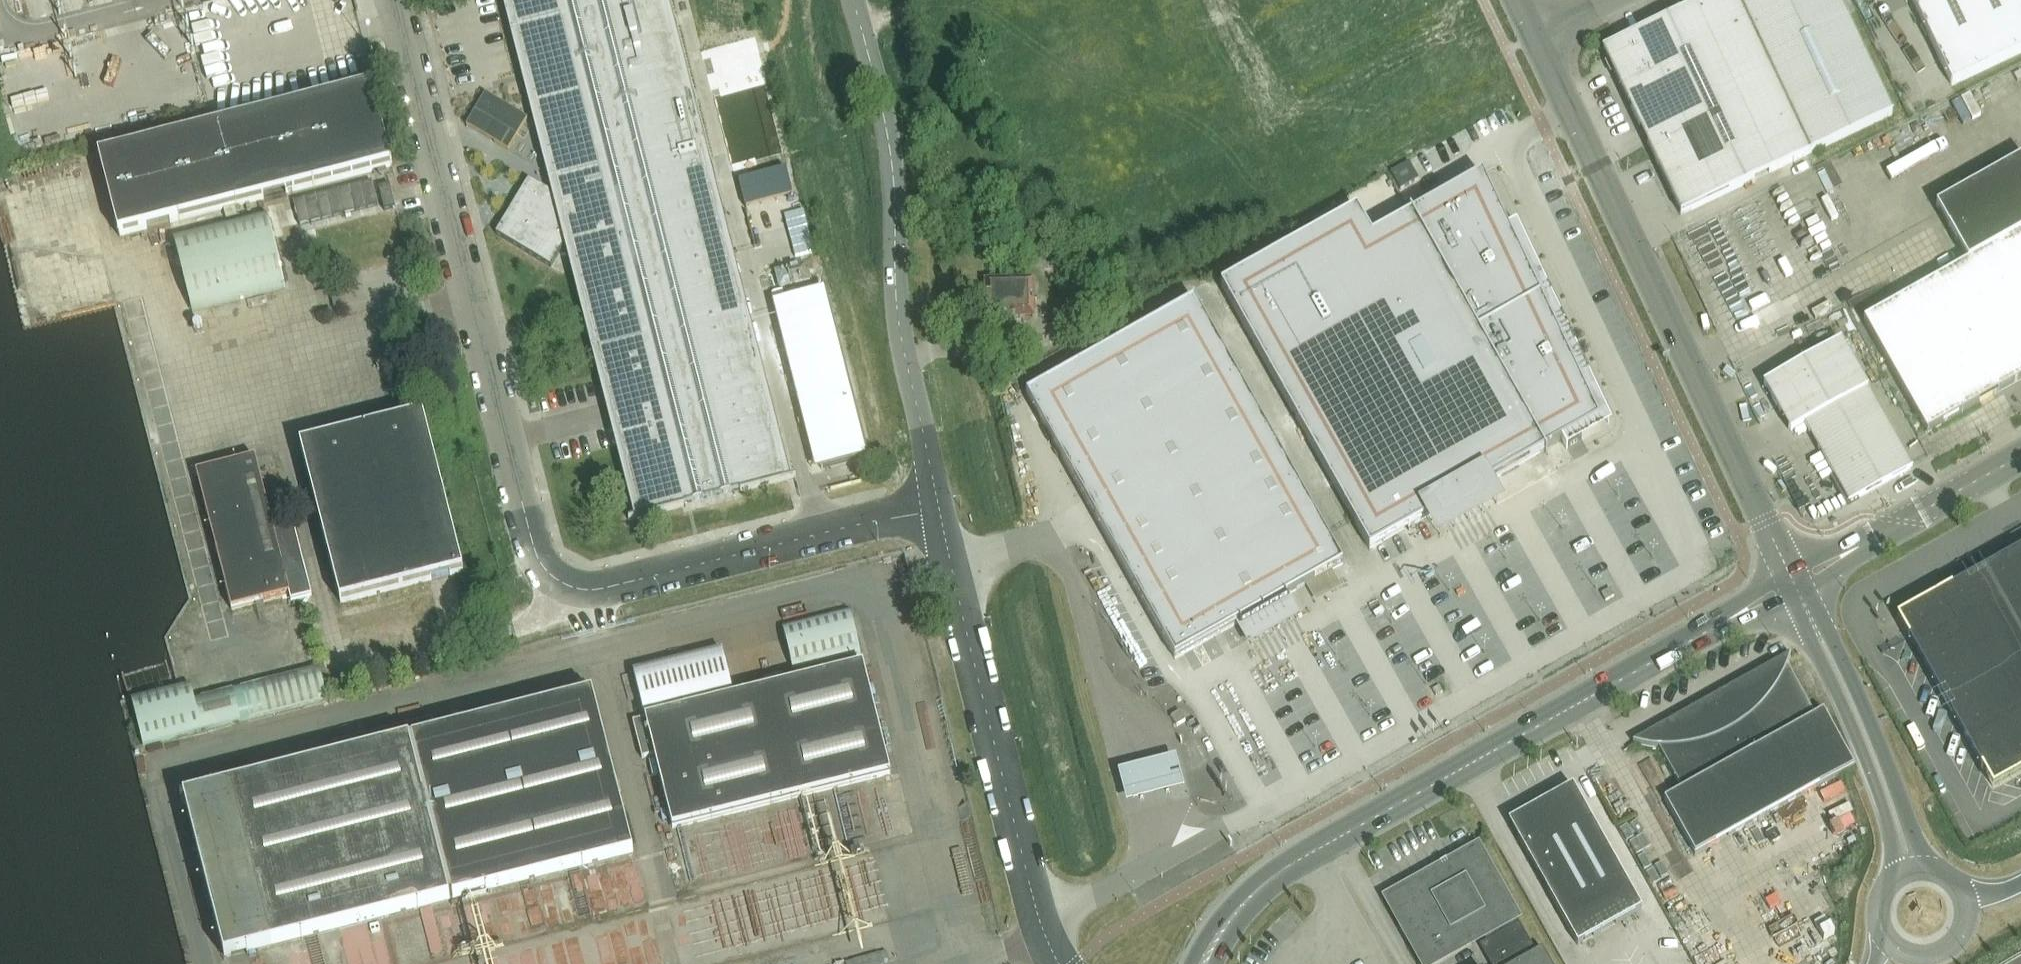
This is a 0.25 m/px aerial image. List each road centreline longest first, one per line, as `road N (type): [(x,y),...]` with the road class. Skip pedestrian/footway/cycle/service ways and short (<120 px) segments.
road 1 (unclassified): [(399,0),(531,533),(547,571),(573,586),(609,588),(936,512)]
road 2 (secondary): [(1202,963),(1268,879),(1729,619)]
road 3 (tertiary): [(1788,571),(1535,38)]
road 4 (unclassified): [(936,512),(897,303),(884,117),(849,0)]
road 5 (unclassified): [(1056,963),(936,512)]
road 6 (secondary): [(1928,867),(1863,703),(1800,596)]
road 7 (secondary): [(1800,596),(1880,800),(1899,874)]
road 8 (unclassified): [(1861,545),(2020,456)]
road 9 (secondary): [(1889,938),(1925,955),(1951,946),(1966,924),(1966,897)]

